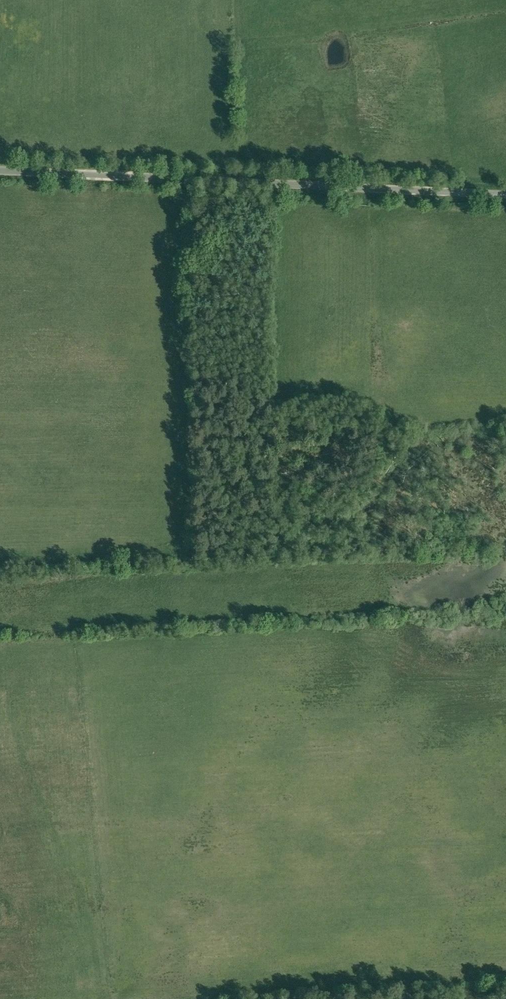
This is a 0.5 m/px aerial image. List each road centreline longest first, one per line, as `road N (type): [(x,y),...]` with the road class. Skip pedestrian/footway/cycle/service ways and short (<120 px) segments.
road 1 (unclassified): [(505,197),(0,171)]

